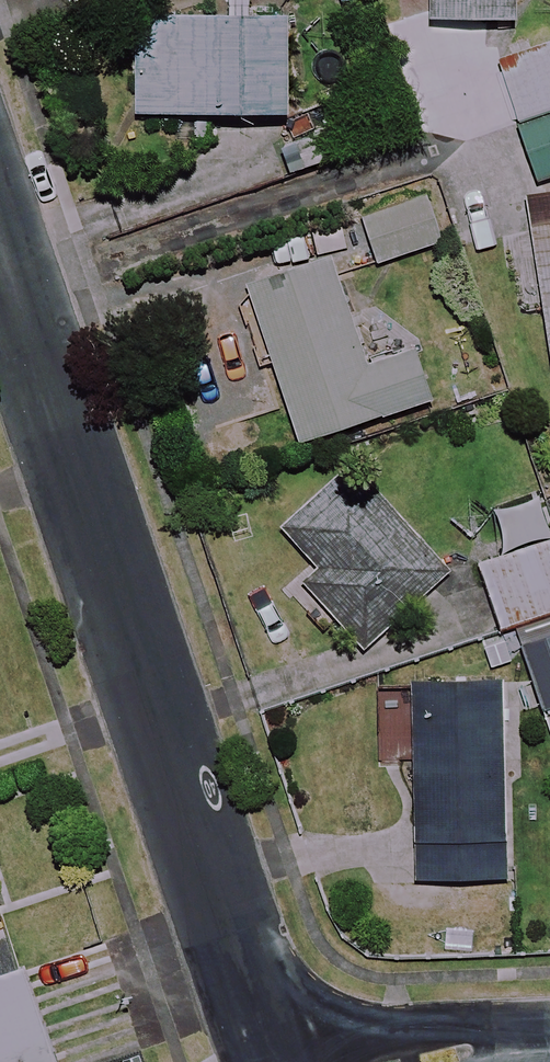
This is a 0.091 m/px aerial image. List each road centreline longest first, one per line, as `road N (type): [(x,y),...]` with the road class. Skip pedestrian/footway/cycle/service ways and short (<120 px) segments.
road 1 (residential): [(274,1061),(0,243)]

